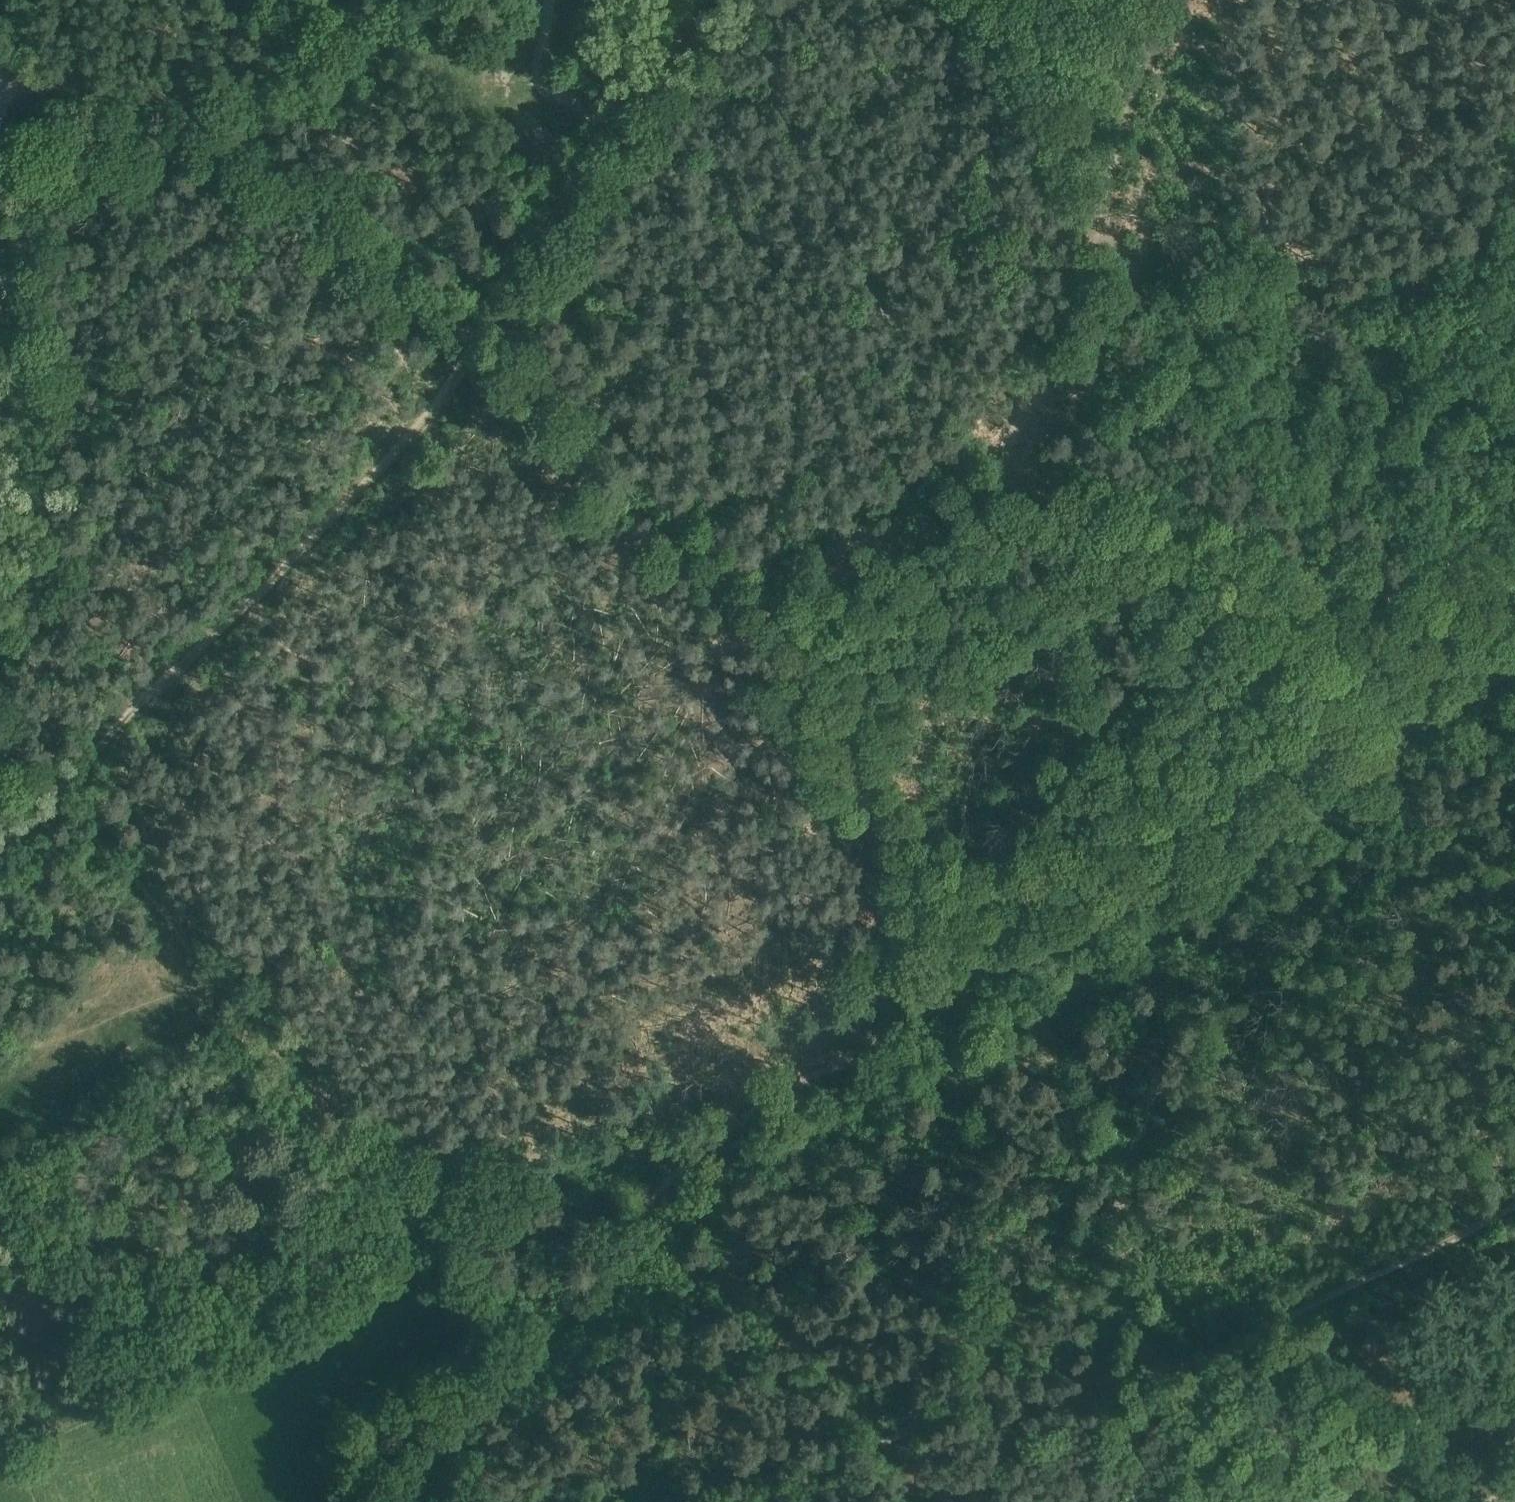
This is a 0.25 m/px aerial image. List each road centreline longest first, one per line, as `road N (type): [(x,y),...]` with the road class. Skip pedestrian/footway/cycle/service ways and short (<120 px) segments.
road 1 (track): [(1514,665),(850,1048)]
road 2 (track): [(464,358),(415,420),(56,801)]
road 3 (track): [(687,1136),(382,1501)]
road 4 (track): [(704,0),(464,358)]
road 5 (track): [(1514,1185),(1234,1327),(1131,1366)]
road 6 (track): [(1131,1366),(986,1397),(784,1501)]
road 7 (track): [(850,1048),(687,1136)]

